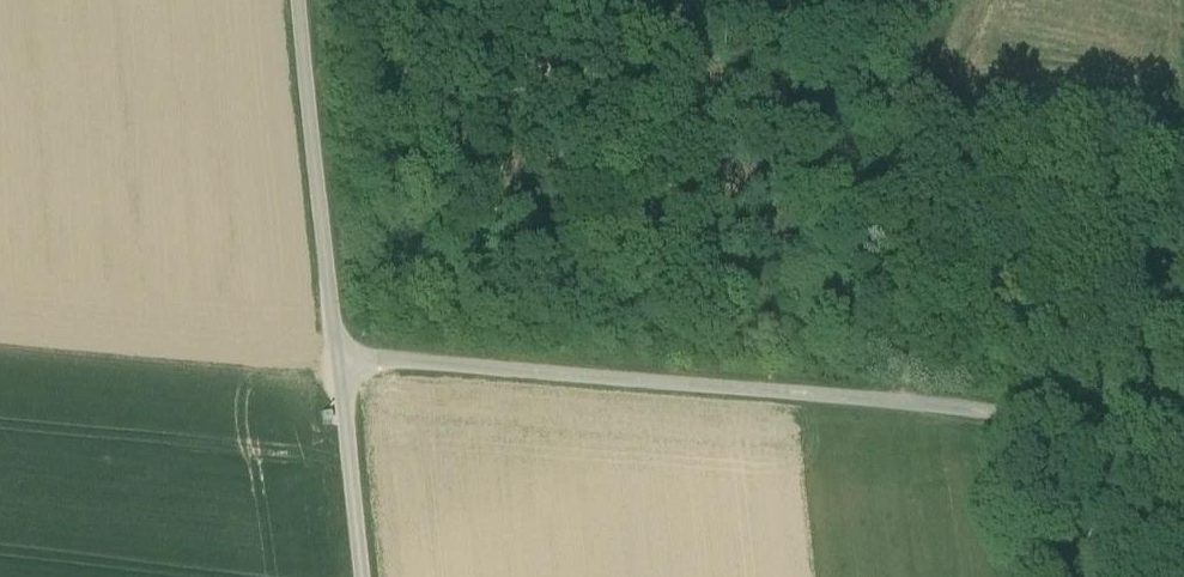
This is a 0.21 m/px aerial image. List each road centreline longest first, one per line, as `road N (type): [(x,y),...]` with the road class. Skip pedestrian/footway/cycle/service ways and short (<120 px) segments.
road 1 (unclassified): [(336,357),(990,414),(1183,447)]
road 2 (unclassified): [(297,0),(336,357)]
road 3 (track): [(904,405),(896,222),(918,140),(947,111)]
road 4 (unclassified): [(336,357),(361,576)]

